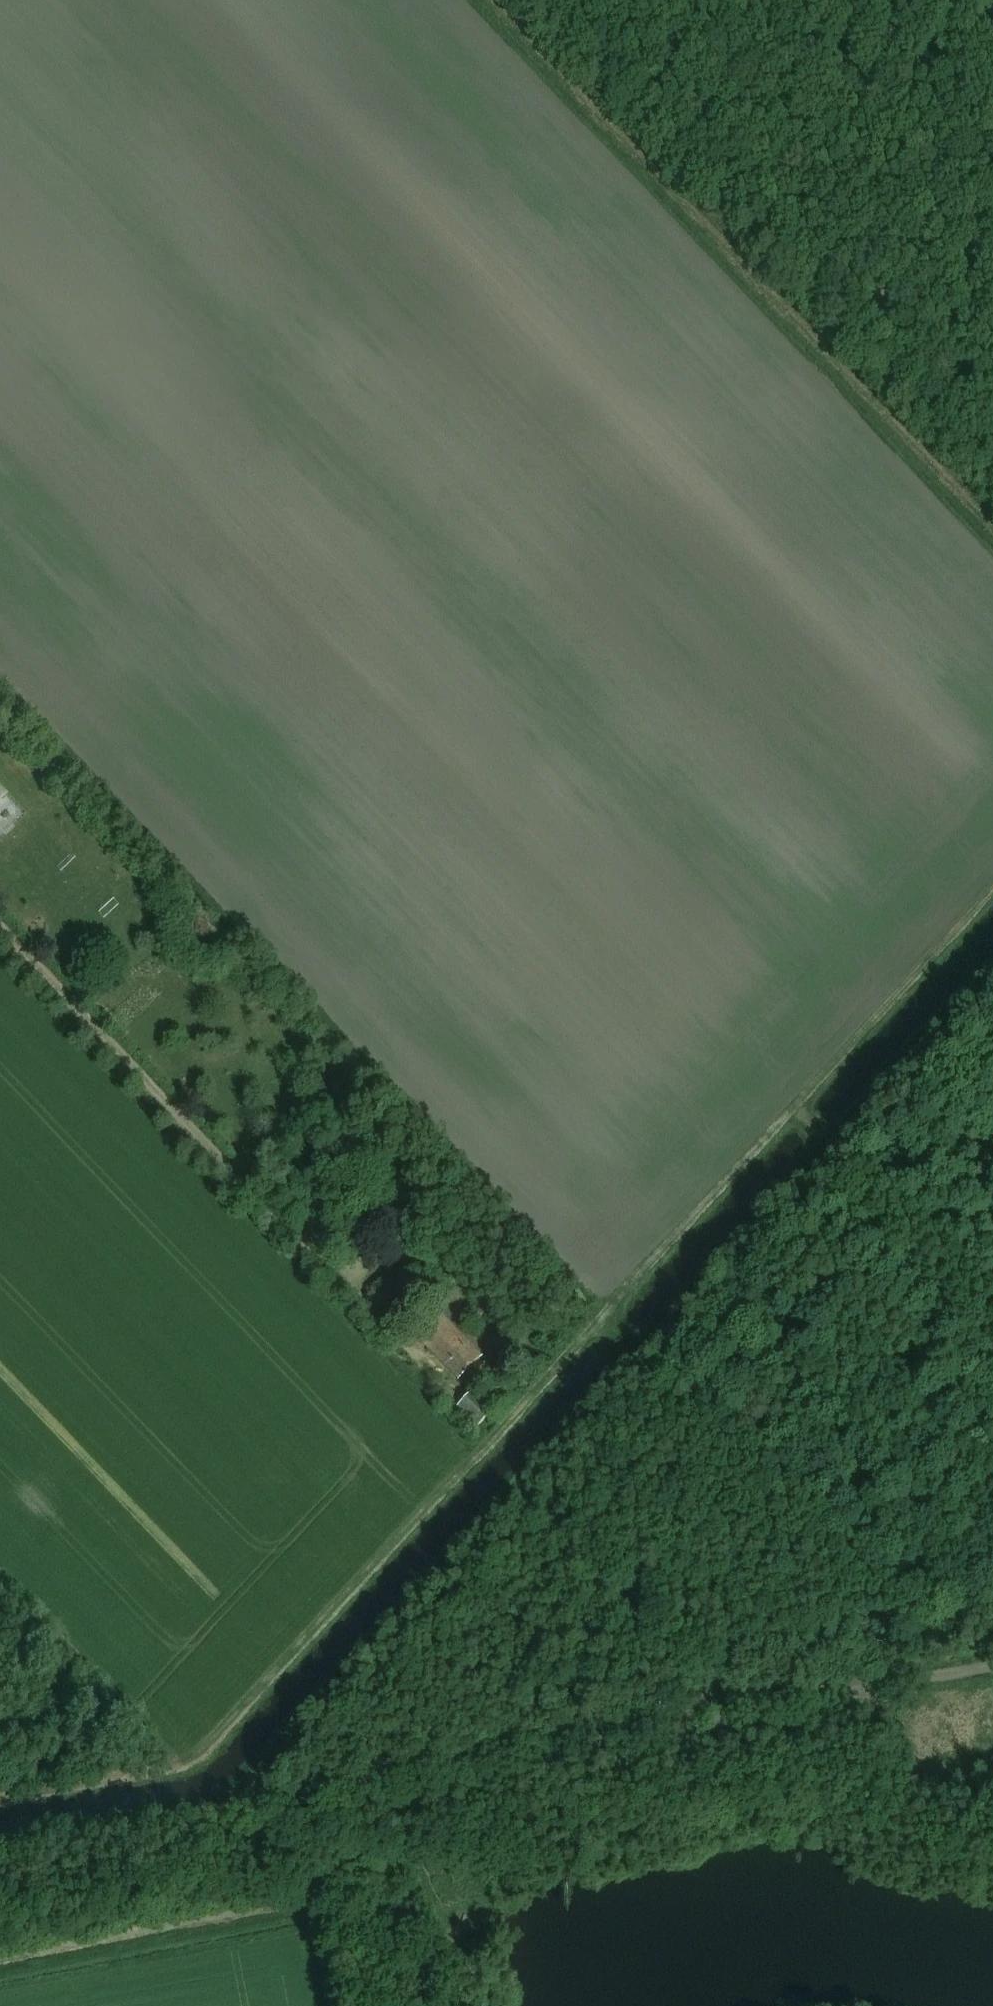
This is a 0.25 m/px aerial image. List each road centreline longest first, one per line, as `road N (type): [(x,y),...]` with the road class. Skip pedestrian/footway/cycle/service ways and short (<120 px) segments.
road 1 (track): [(0,1852),(992,1669)]
road 2 (unclassified): [(0,927),(314,1260)]

